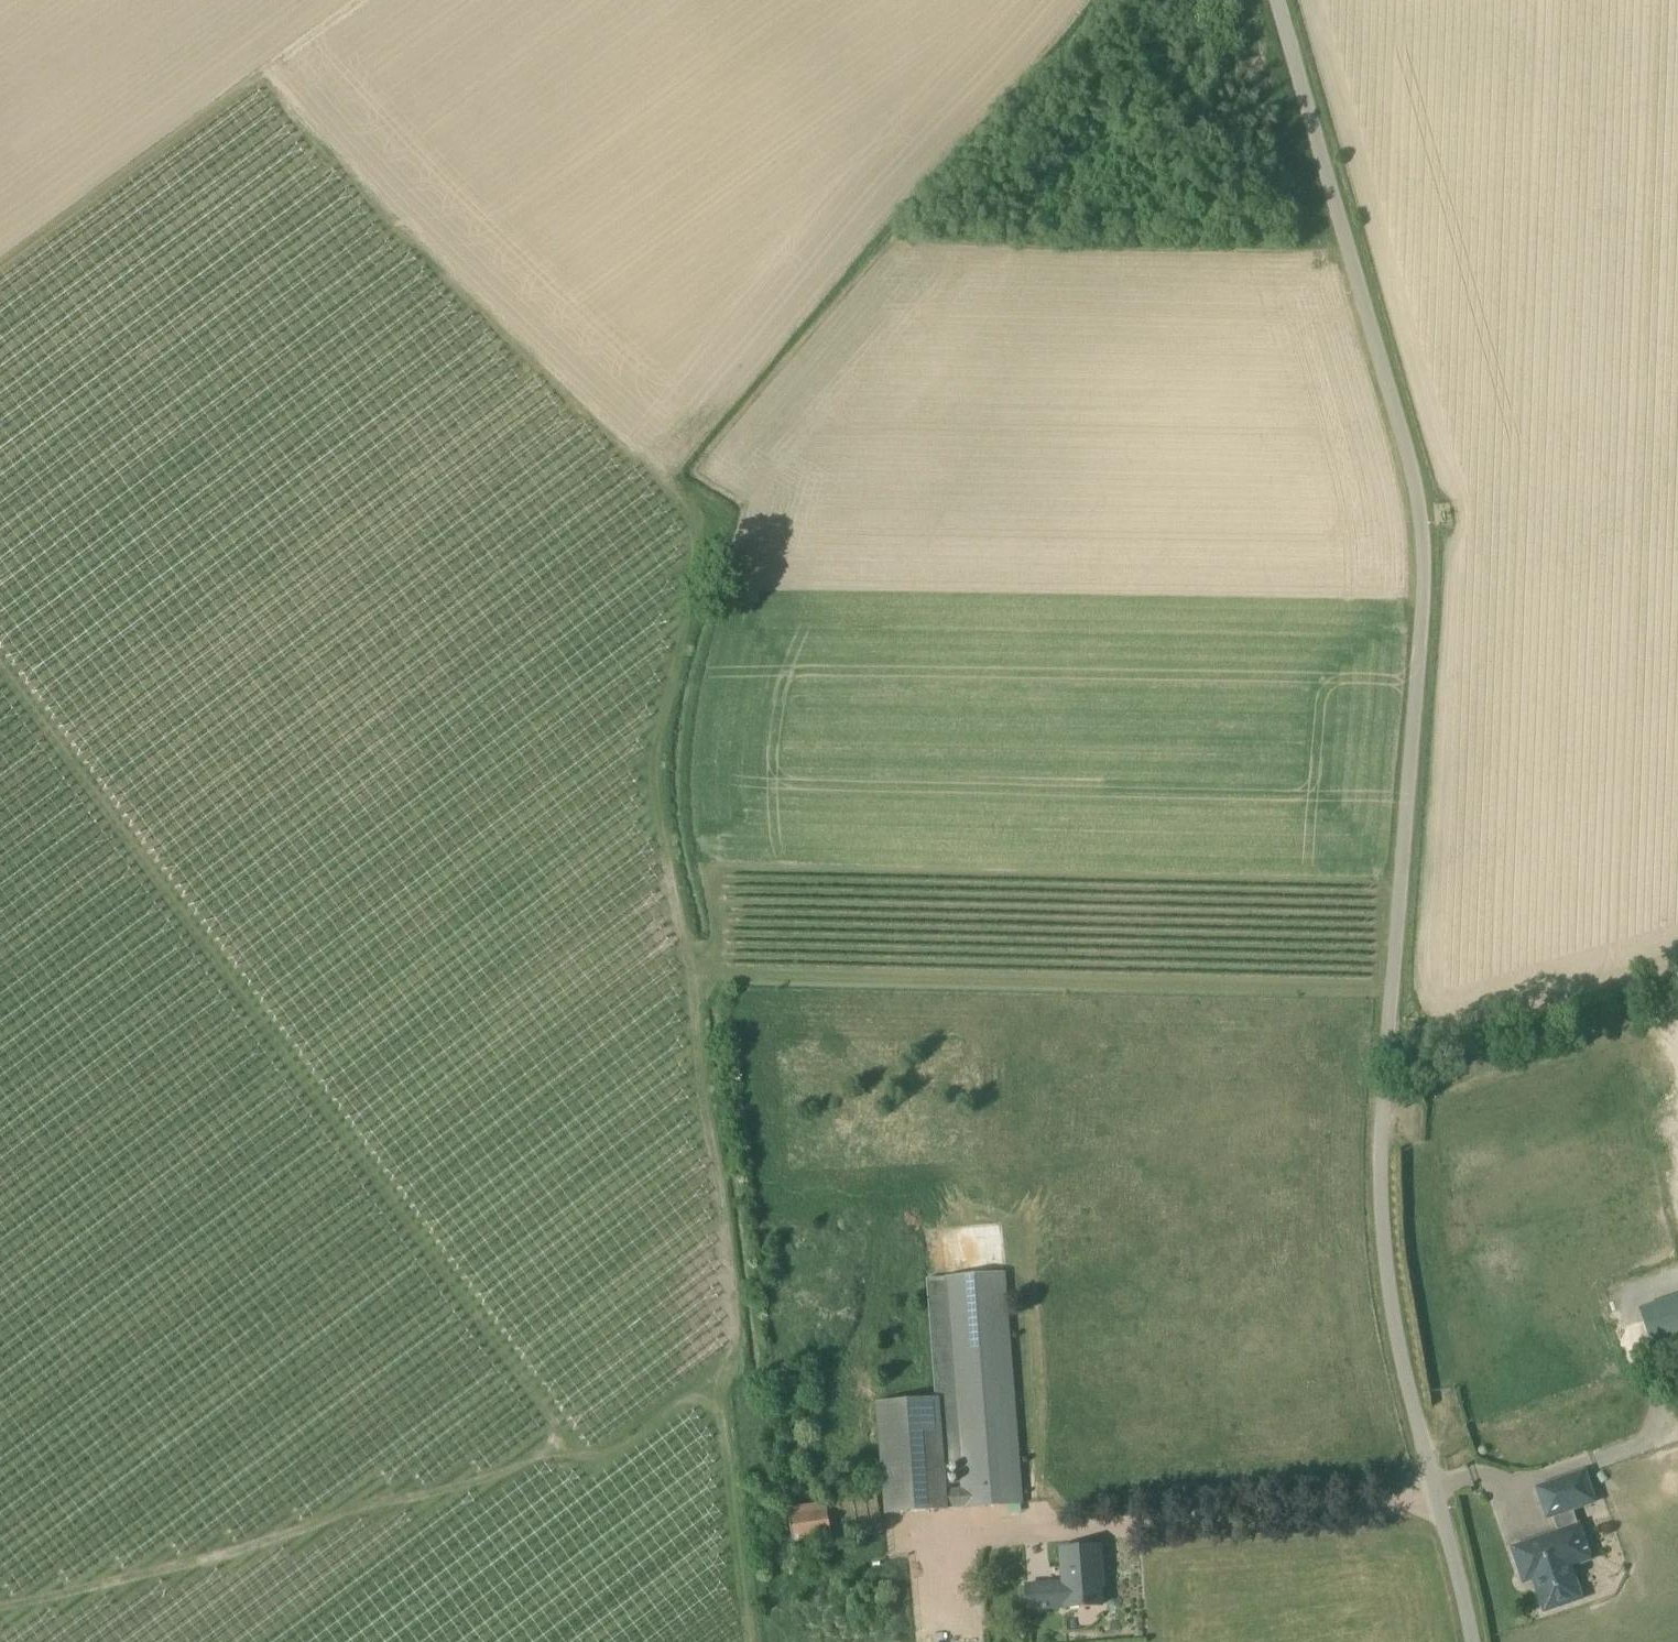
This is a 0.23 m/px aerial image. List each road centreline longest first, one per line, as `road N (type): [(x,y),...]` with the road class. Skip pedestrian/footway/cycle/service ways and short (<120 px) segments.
road 1 (unclassified): [(1470,1641),(1454,1562),(1381,1343),(1371,1270),(1404,559),(1400,490),(1388,422),(1262,0)]

